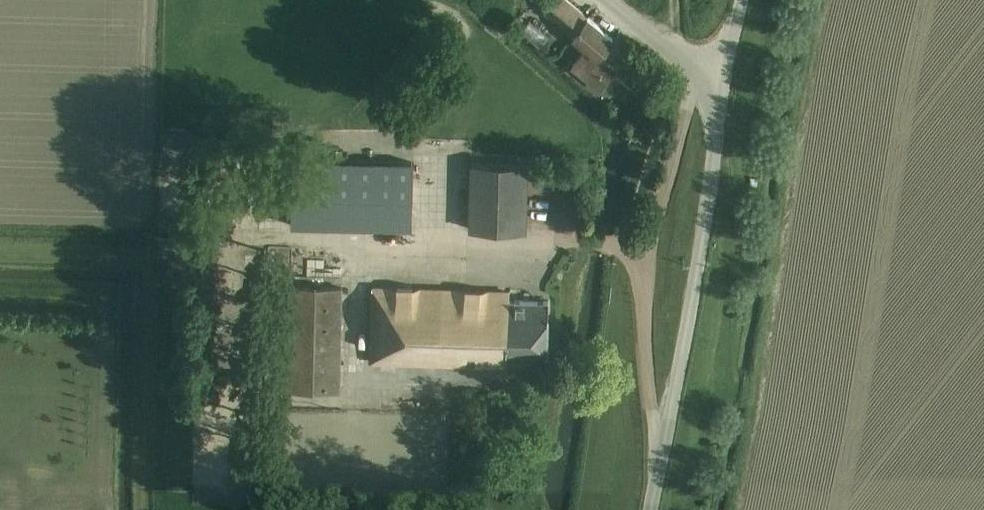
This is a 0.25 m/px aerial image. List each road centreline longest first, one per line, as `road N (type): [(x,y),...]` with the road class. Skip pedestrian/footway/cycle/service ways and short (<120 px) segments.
road 1 (unclassified): [(652,509),(726,68)]
road 2 (track): [(143,509),(149,258),(0,255)]
road 3 (track): [(458,239),(460,135),(483,75),(497,0)]
road 4 (unclassified): [(726,68),(666,49),(606,0)]

